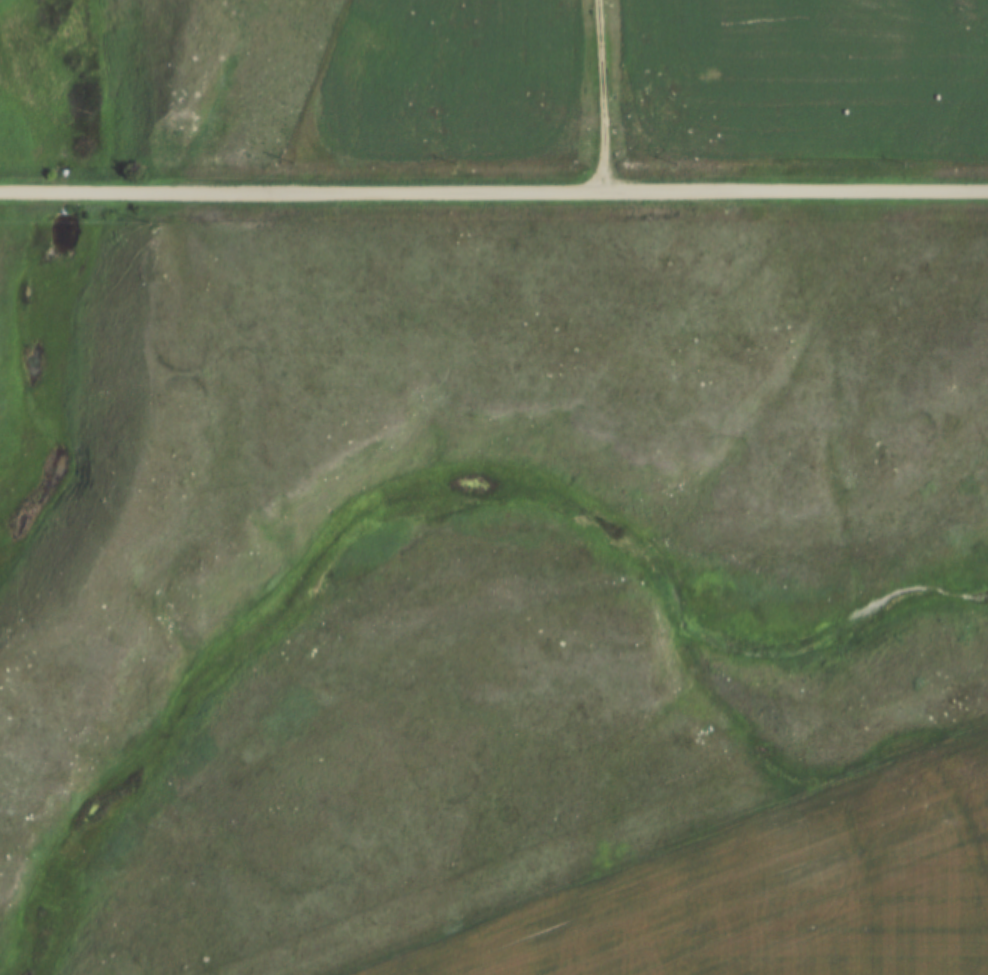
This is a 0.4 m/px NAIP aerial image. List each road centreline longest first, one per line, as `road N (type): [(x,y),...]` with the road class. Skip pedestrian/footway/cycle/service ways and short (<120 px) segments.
road 1 (residential): [(0,191),(987,191)]

